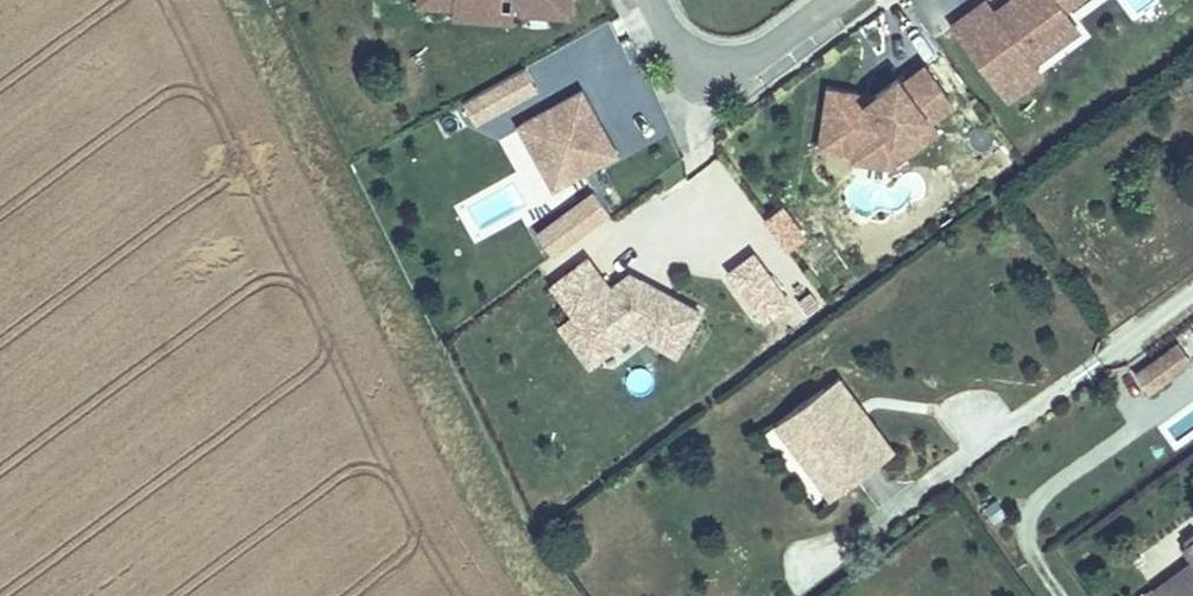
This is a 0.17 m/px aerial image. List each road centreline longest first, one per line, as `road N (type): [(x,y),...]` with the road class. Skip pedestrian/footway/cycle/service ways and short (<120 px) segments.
road 1 (residential): [(650,0),(668,40),(696,65),(728,71),(771,53),(841,0)]

